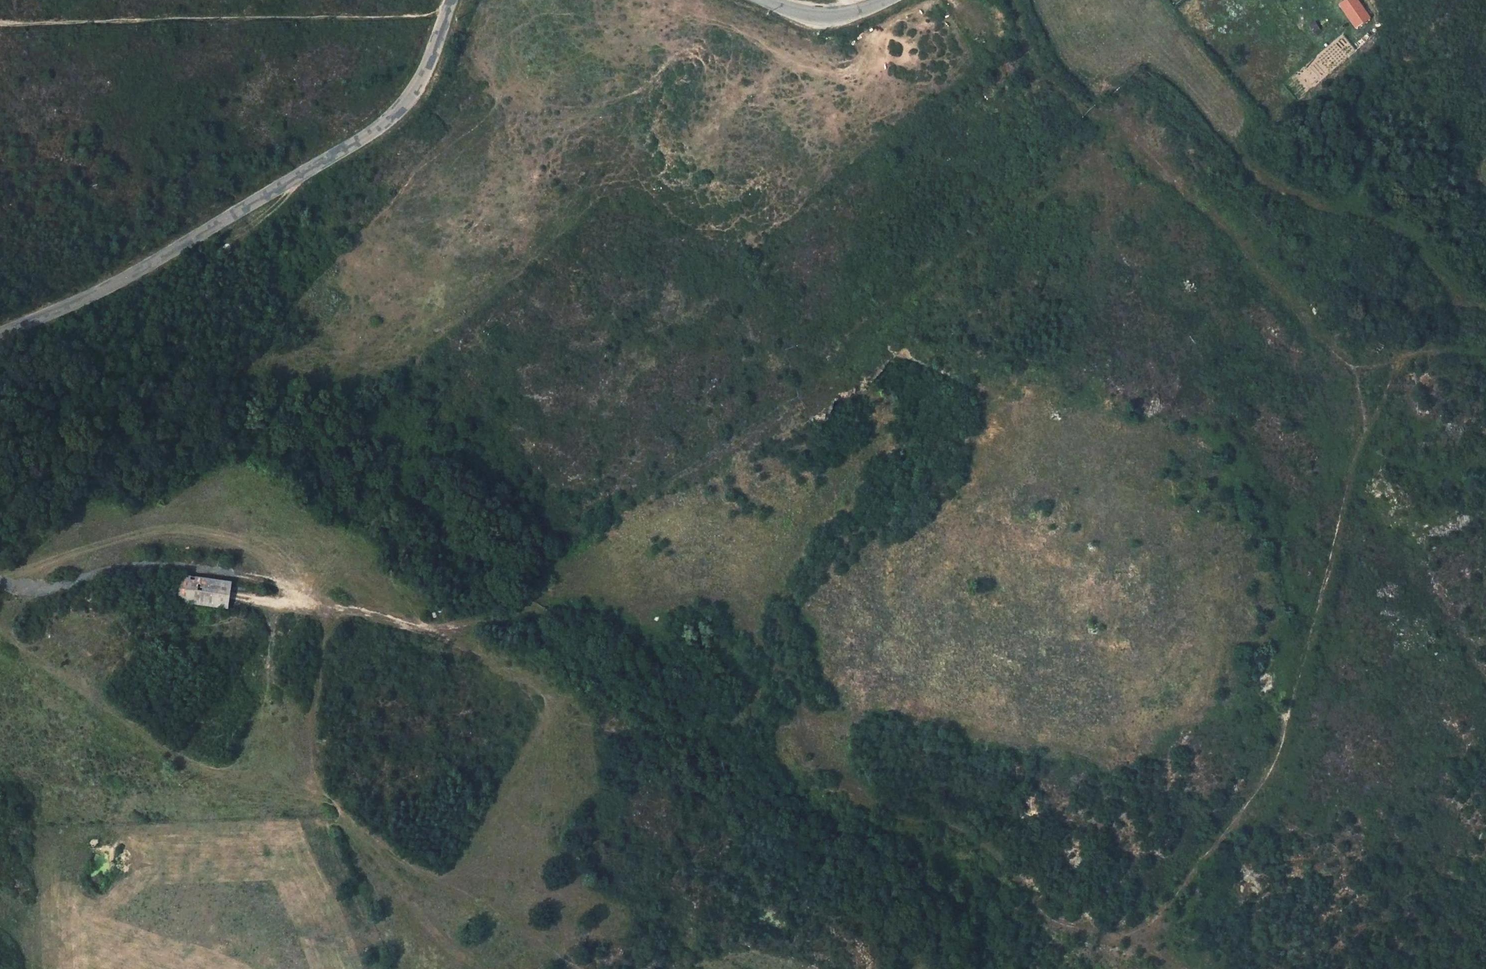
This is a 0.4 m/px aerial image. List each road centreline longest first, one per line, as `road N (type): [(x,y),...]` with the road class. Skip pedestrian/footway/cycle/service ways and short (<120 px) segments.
road 1 (tertiary): [(0,333),(116,285),(385,124),(430,63),(452,0)]
road 2 (track): [(337,604),(305,745),(273,780),(217,781),(16,647),(0,623)]
road 3 (track): [(567,592),(538,609),(434,628),(238,576)]
road 4 (track): [(1011,0),(1037,68),(1087,113)]

